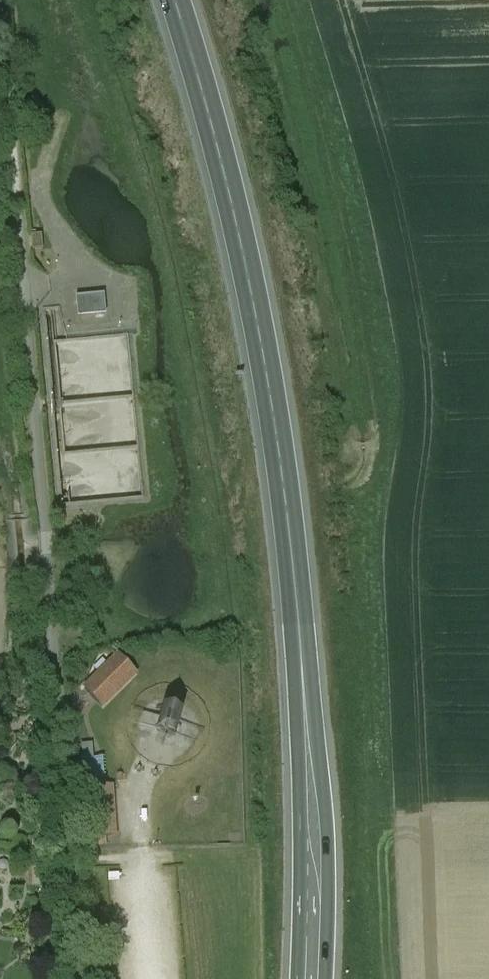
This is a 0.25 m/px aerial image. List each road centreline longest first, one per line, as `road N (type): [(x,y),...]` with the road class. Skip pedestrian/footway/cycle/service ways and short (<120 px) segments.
road 1 (primary): [(170,0),(227,193),(292,566),(311,814),(311,978)]

